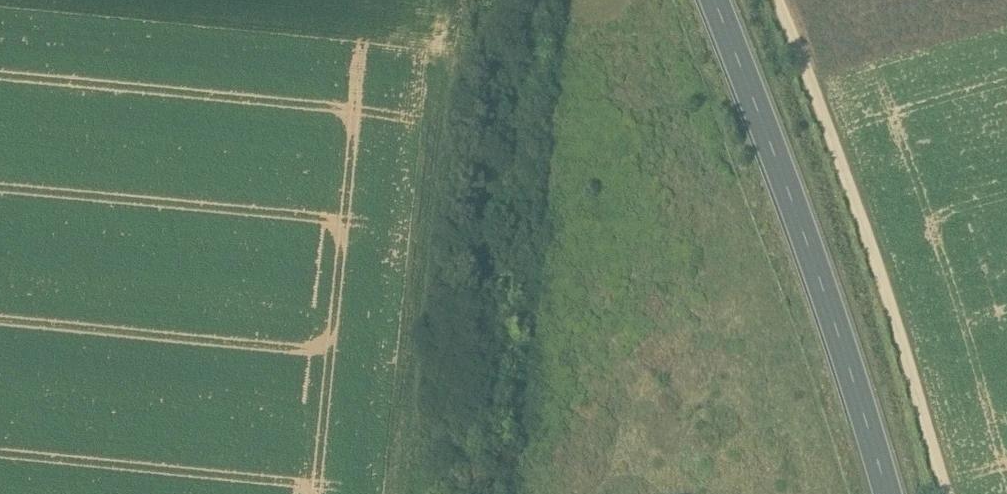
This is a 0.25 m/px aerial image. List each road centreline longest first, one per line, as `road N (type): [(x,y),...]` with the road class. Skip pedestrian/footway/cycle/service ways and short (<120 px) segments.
road 1 (primary): [(888,493),(773,142),(714,0)]
road 2 (track): [(775,0),(900,343),(942,493)]

